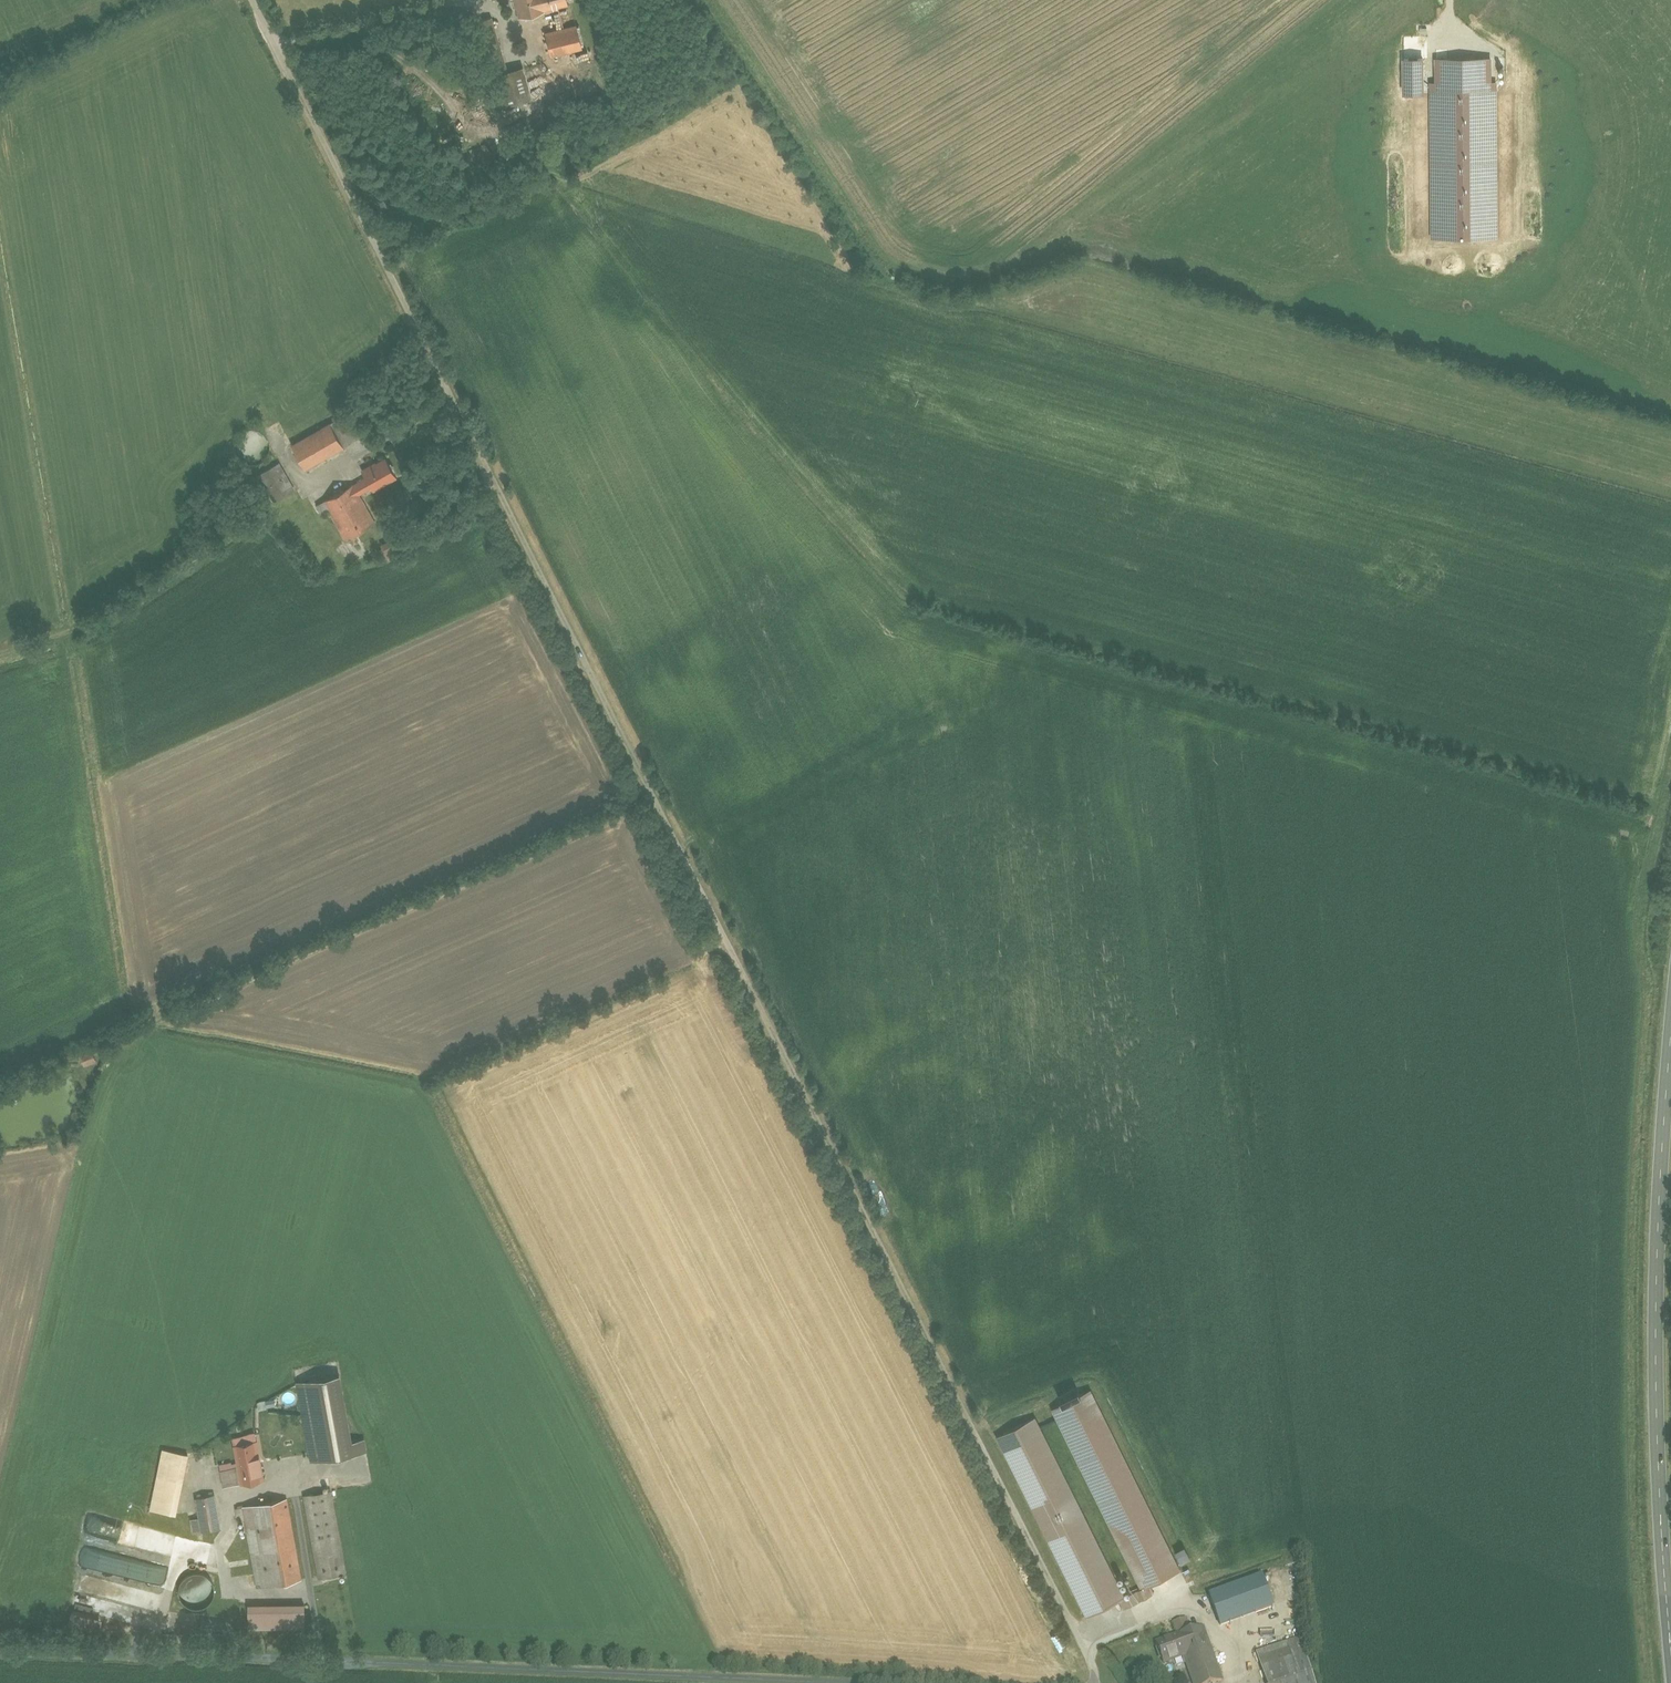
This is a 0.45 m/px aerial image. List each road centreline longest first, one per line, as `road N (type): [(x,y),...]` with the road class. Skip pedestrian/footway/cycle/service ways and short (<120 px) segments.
road 1 (unclassified): [(249,0),(1090,1662),(1093,1682)]
road 2 (unclassified): [(853,1682),(0,1647)]
road 3 (secondary): [(1670,1036),(1656,1309),(1670,1649)]

